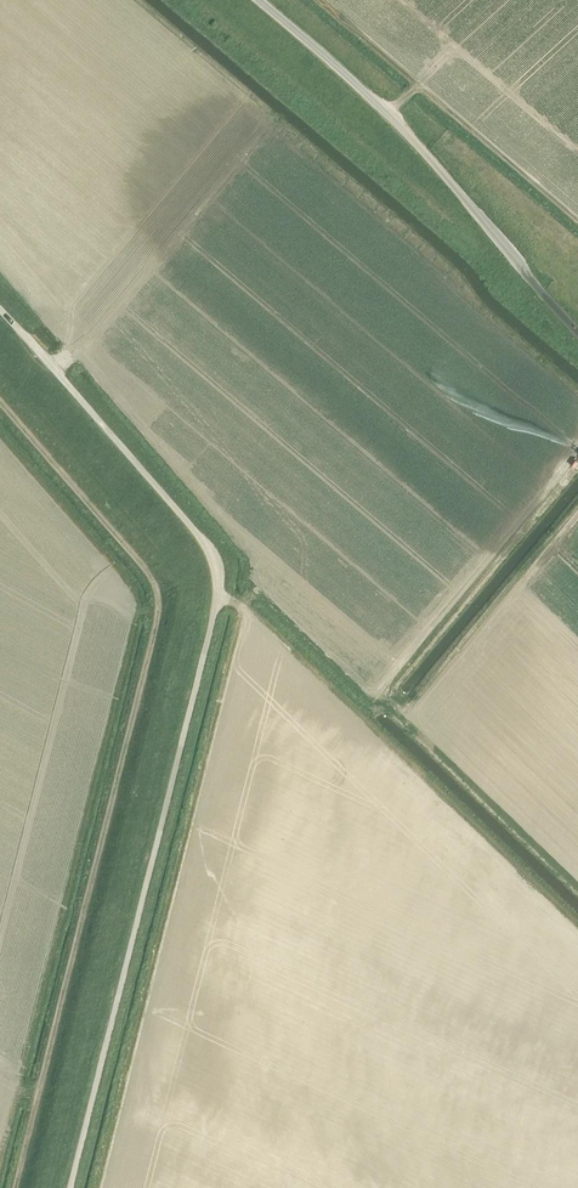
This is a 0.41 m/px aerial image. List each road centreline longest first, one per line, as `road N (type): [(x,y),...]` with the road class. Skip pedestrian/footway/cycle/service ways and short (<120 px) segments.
road 1 (unclassified): [(74,1187),(218,573),(198,535),(0,307)]
road 2 (track): [(15,1187),(158,597),(0,389)]
road 3 (unclassified): [(577,331),(404,129),(258,0)]

